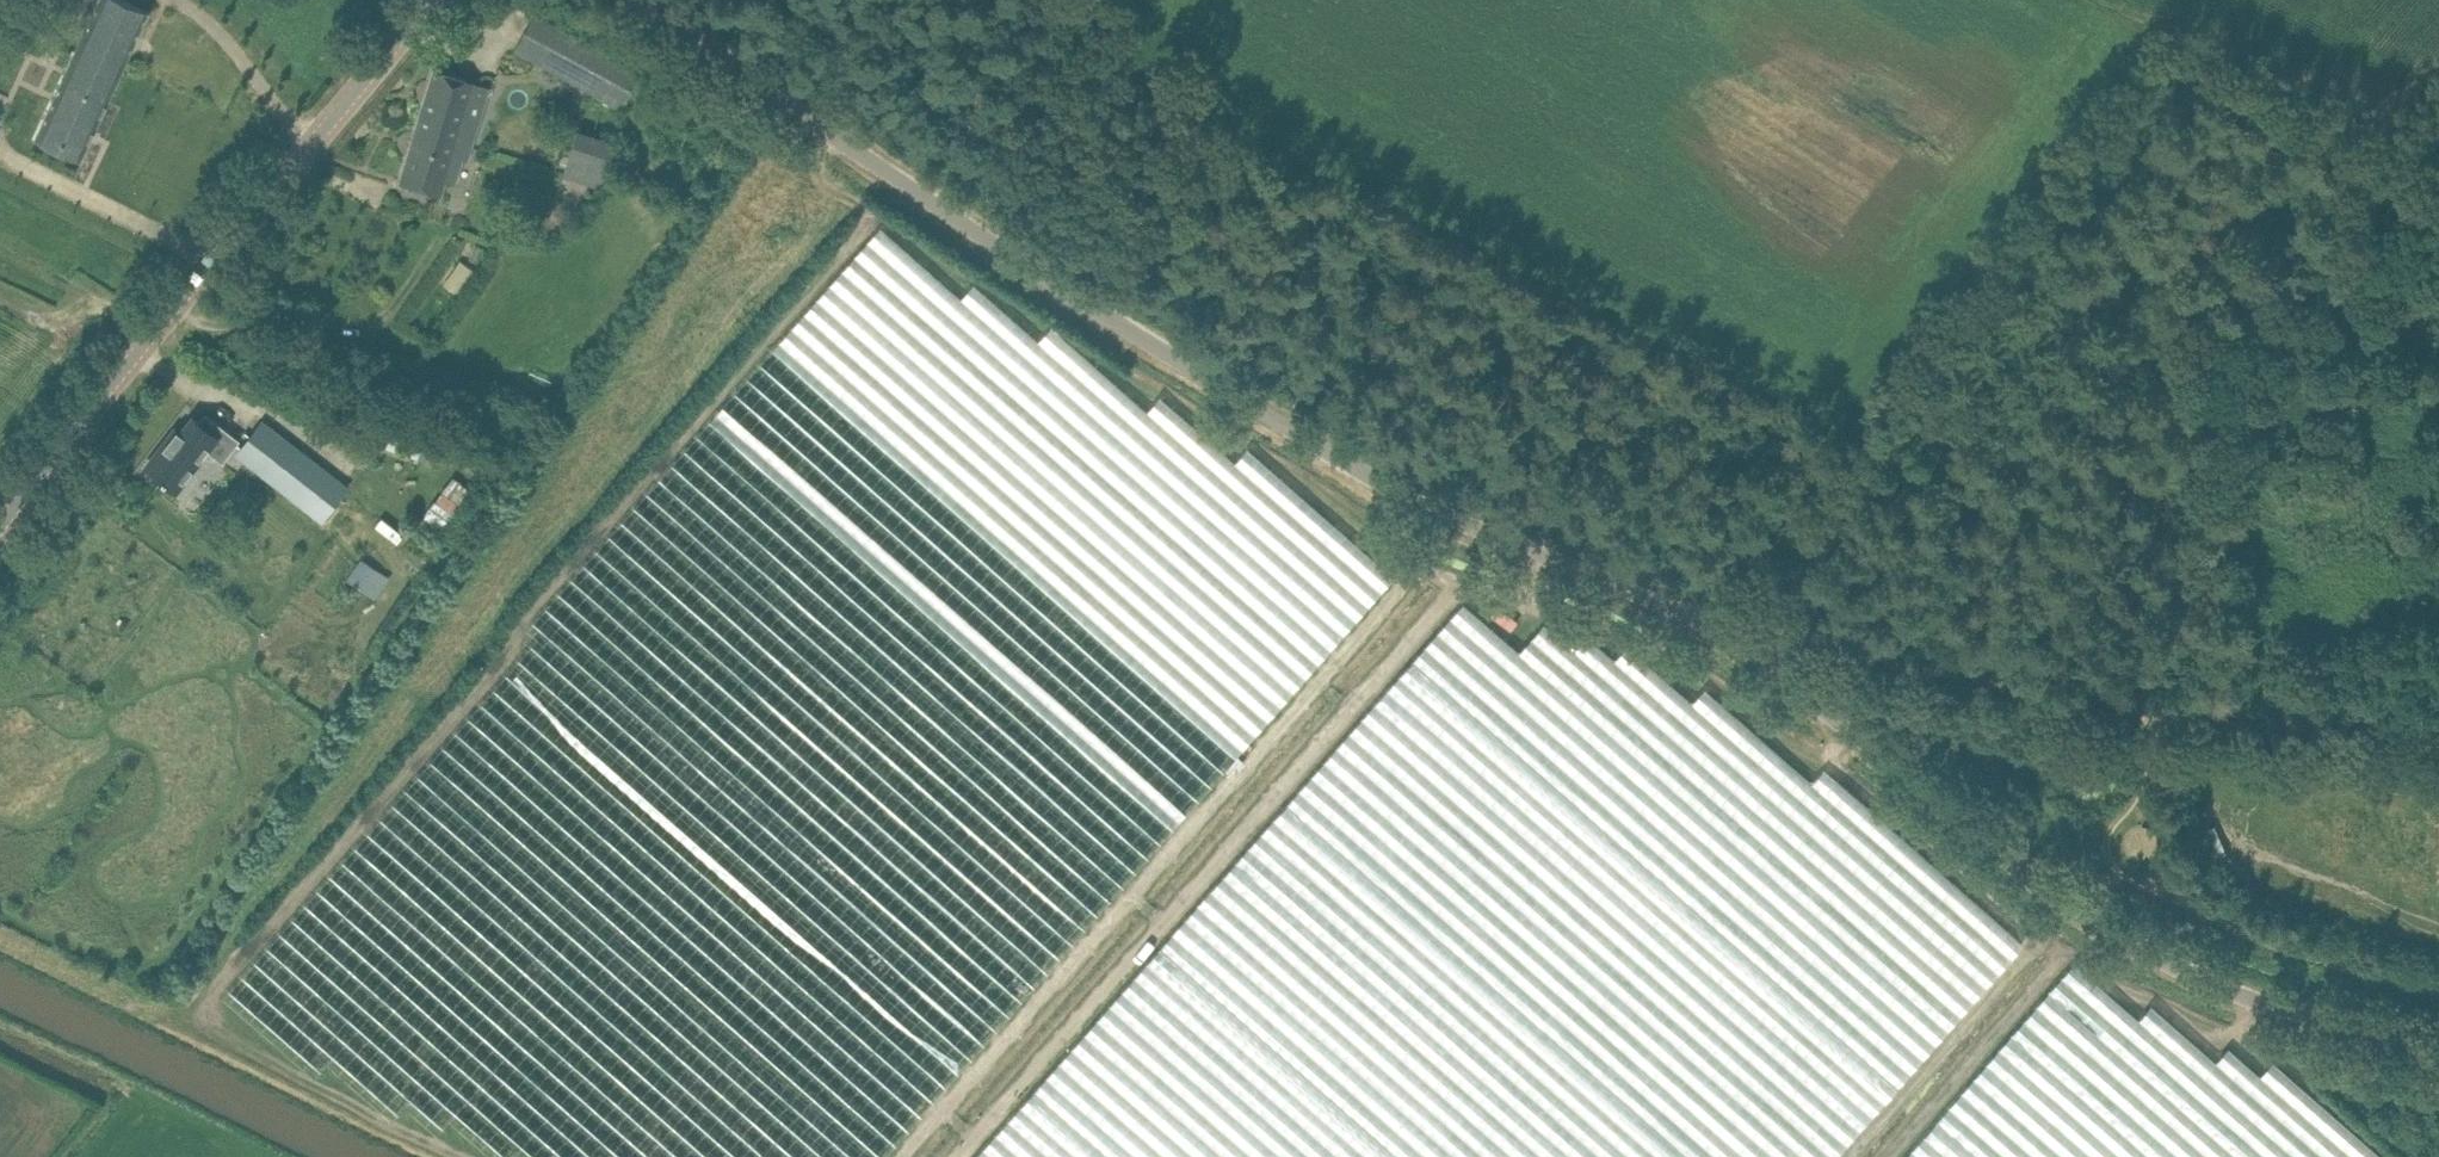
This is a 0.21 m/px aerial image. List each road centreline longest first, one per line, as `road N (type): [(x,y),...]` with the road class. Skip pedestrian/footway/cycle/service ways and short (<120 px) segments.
road 1 (unclassified): [(2438,1054),(2163,965),(1947,810),(1734,638),(1376,470),(1047,274),(648,0)]
road 2 (tertiary): [(0,523),(434,0)]

